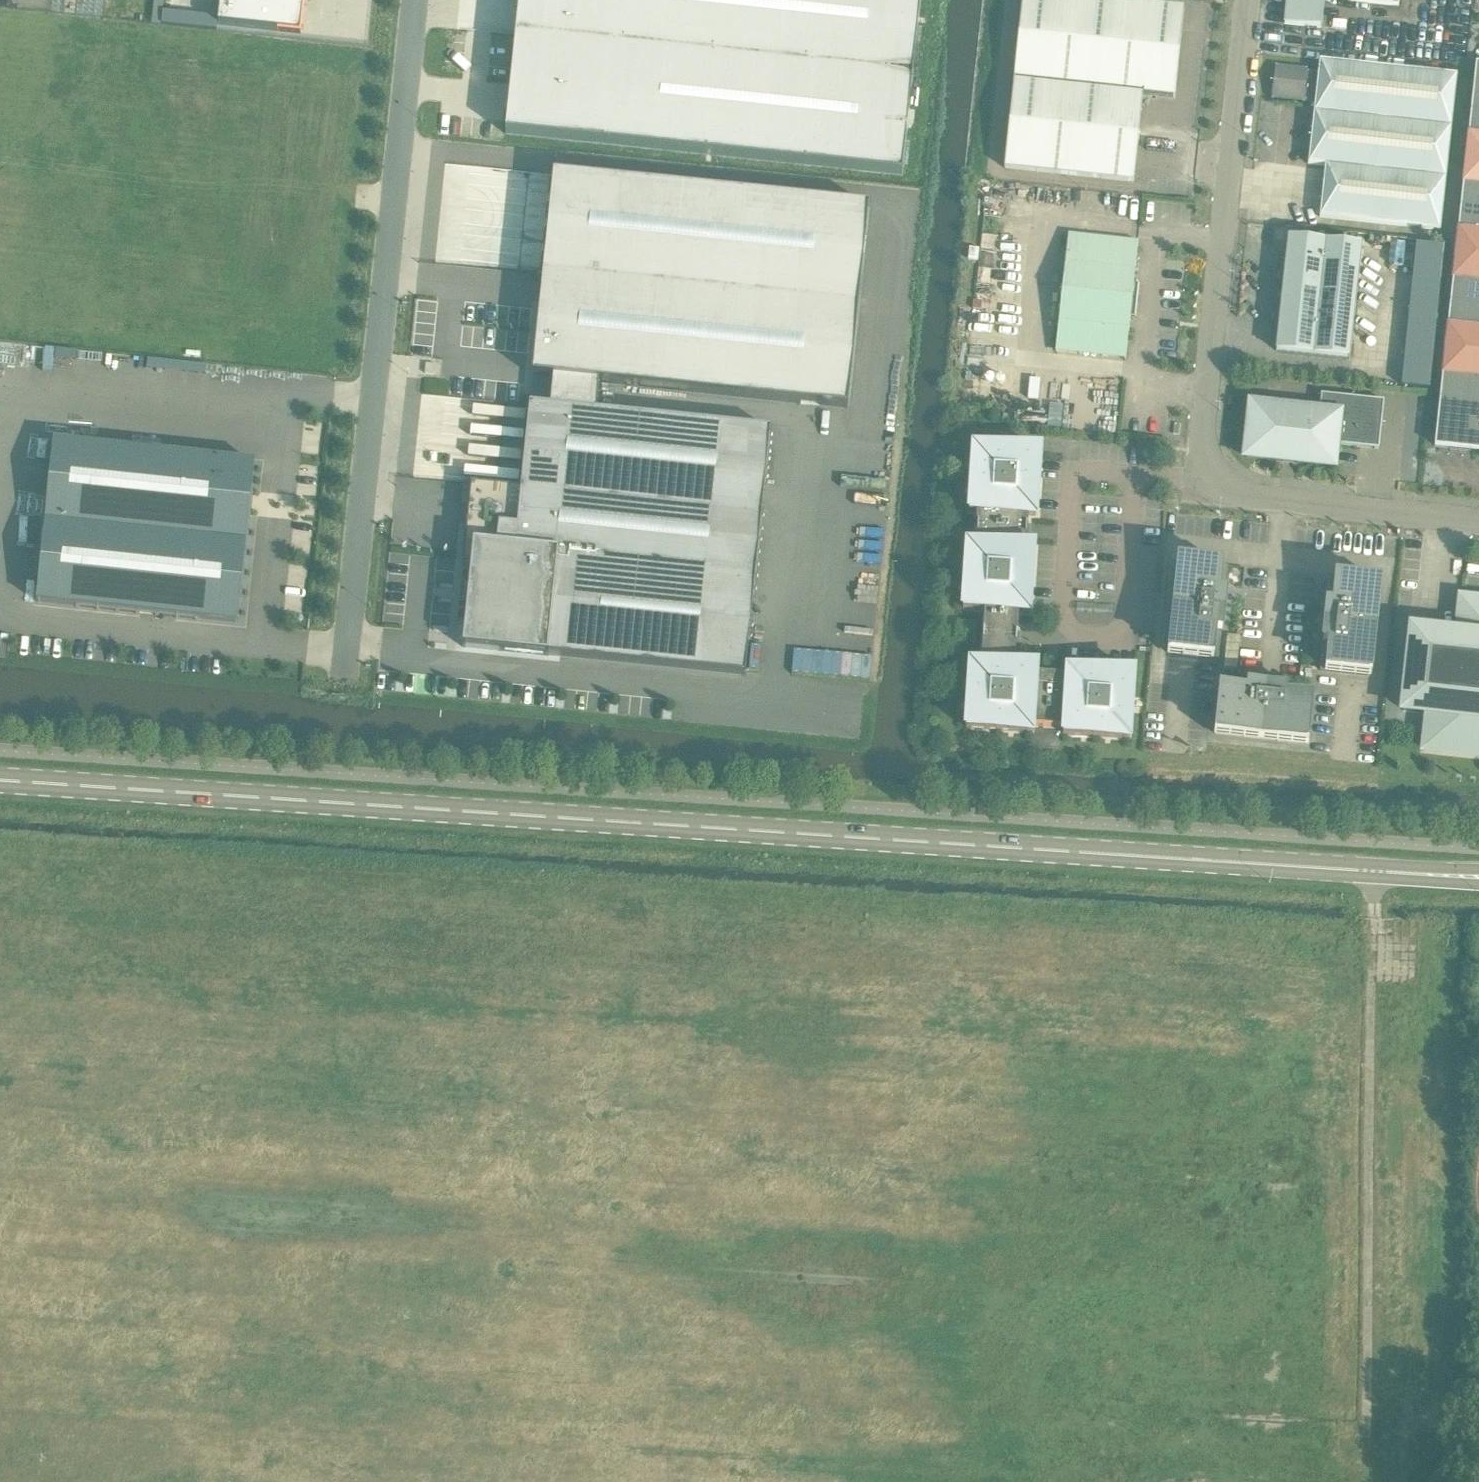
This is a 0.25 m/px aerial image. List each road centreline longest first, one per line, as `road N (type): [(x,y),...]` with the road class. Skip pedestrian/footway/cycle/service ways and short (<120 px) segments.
road 1 (secondary): [(0,778),(1478,879)]
road 2 (unclassified): [(1478,518),(1218,486),(1202,466),(1252,0)]
road 3 (unclassified): [(345,649),(415,0)]
road 4 (track): [(1372,1481),(1366,1437),(1378,873)]
road 5 (track): [(1448,1481),(1451,1378),(1367,1375)]

